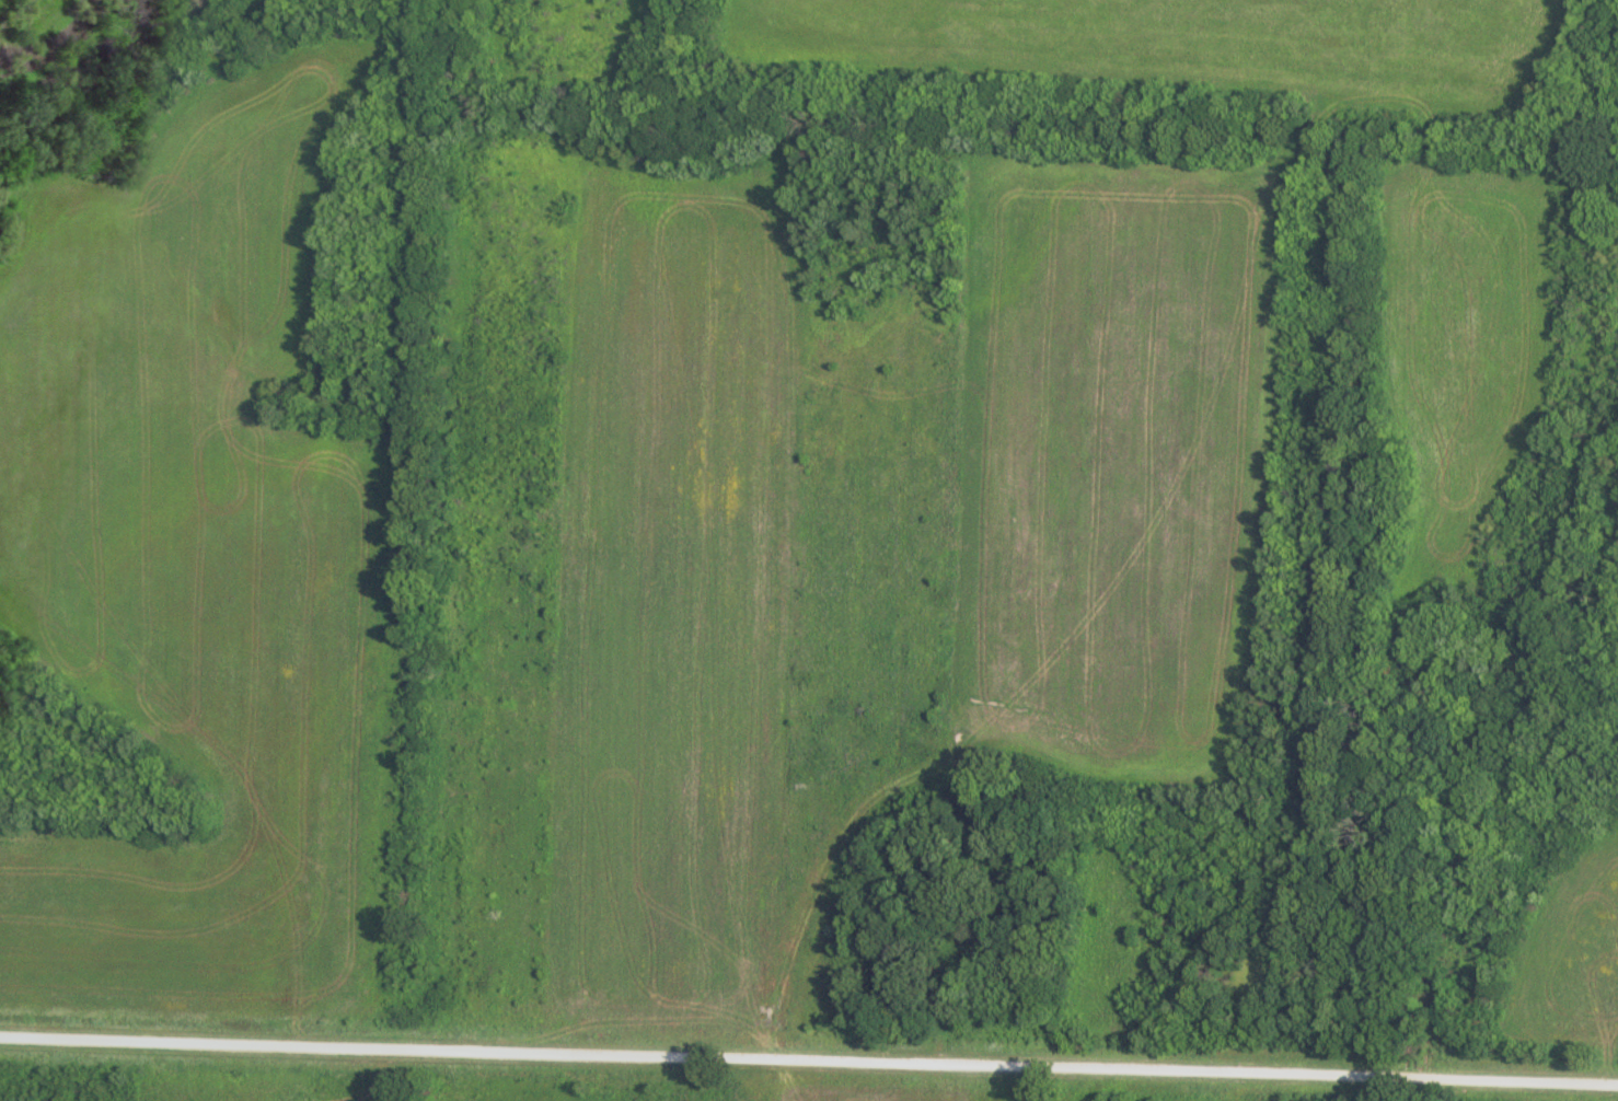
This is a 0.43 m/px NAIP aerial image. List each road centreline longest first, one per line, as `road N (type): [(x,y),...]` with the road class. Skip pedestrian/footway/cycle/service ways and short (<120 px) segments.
road 1 (residential): [(1617,1090),(0,1034)]

